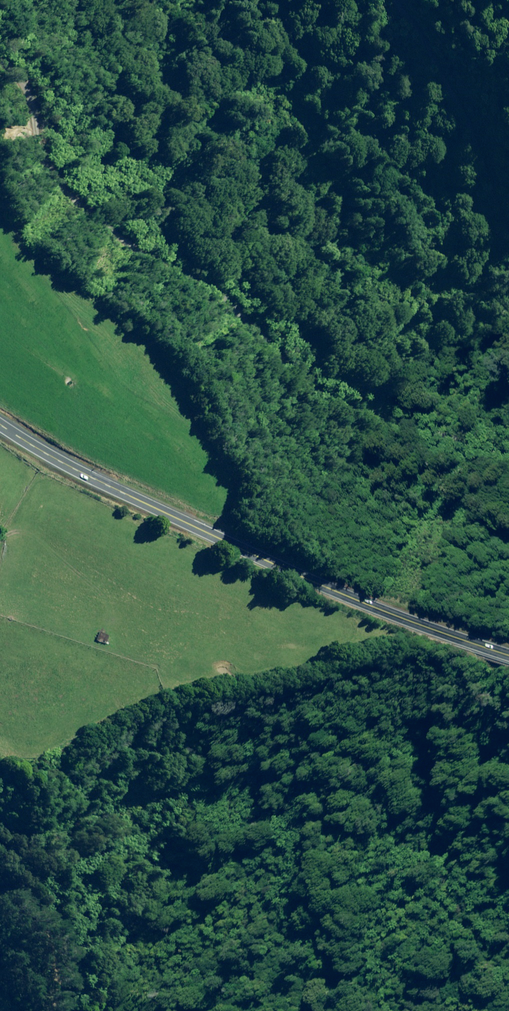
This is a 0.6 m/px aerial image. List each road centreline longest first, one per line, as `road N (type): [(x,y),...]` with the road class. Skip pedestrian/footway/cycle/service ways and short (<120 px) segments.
road 1 (unclassified): [(0,63),(37,103),(77,199),(144,264),(244,310),(346,410),(508,466)]
road 2 (trunk): [(0,427),(301,580),(508,651)]
road 3 (unclassified): [(508,206),(469,106),(409,0)]
road 4 (track): [(55,1010),(69,895),(46,842),(0,848)]

